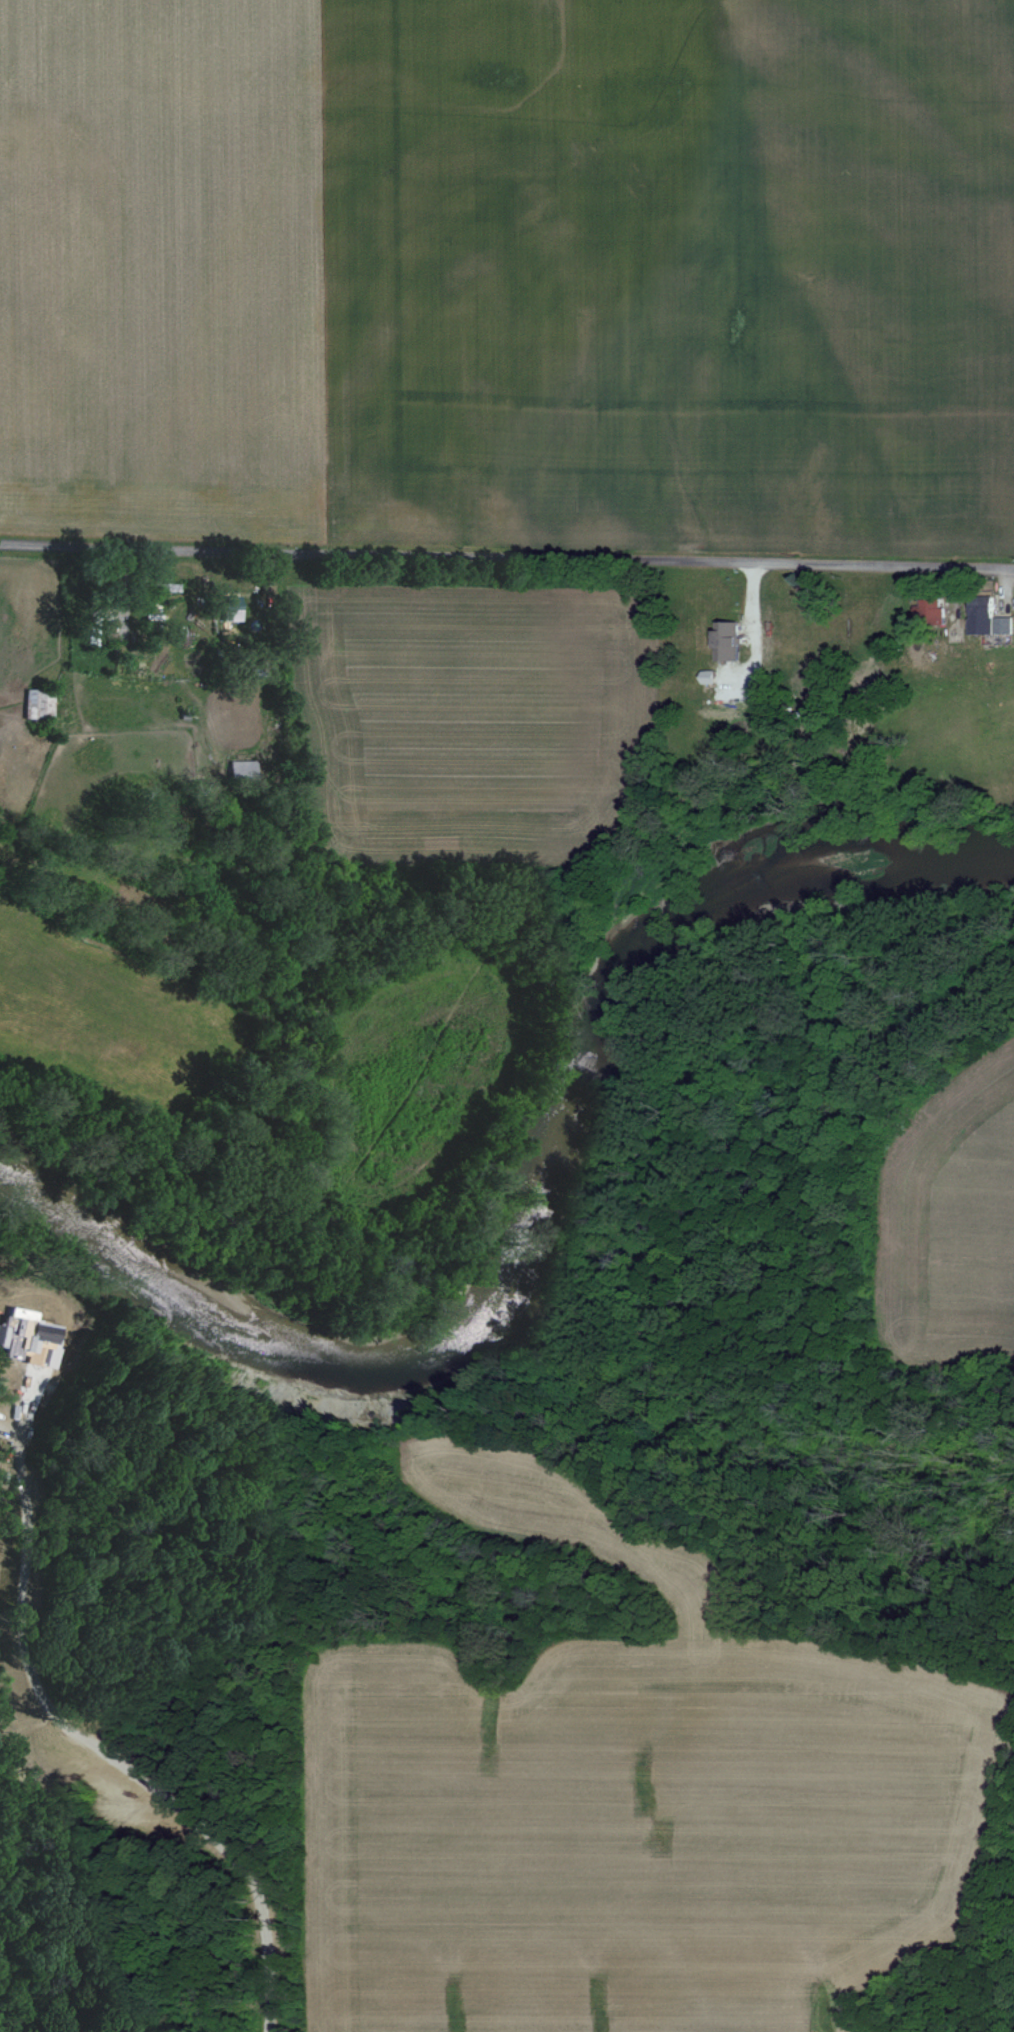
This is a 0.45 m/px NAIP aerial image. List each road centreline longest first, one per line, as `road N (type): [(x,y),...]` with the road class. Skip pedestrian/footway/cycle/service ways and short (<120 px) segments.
road 1 (residential): [(0,547),(1013,566)]

